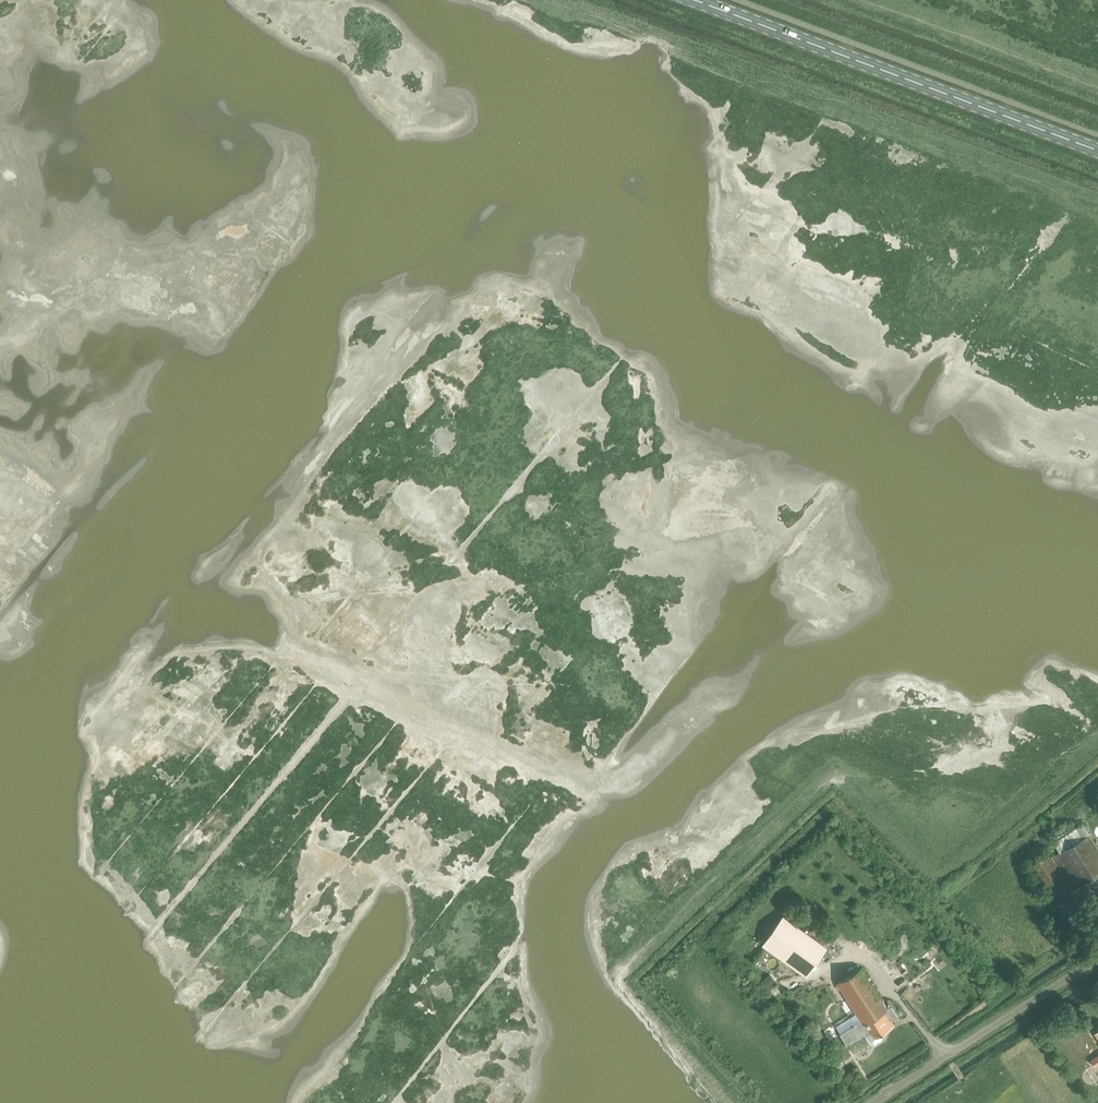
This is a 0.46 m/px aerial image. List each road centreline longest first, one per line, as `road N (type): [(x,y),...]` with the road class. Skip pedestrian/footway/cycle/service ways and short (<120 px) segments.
road 1 (primary): [(1097,151),(694,0)]
road 2 (unclassified): [(871,1102),(1097,956)]

